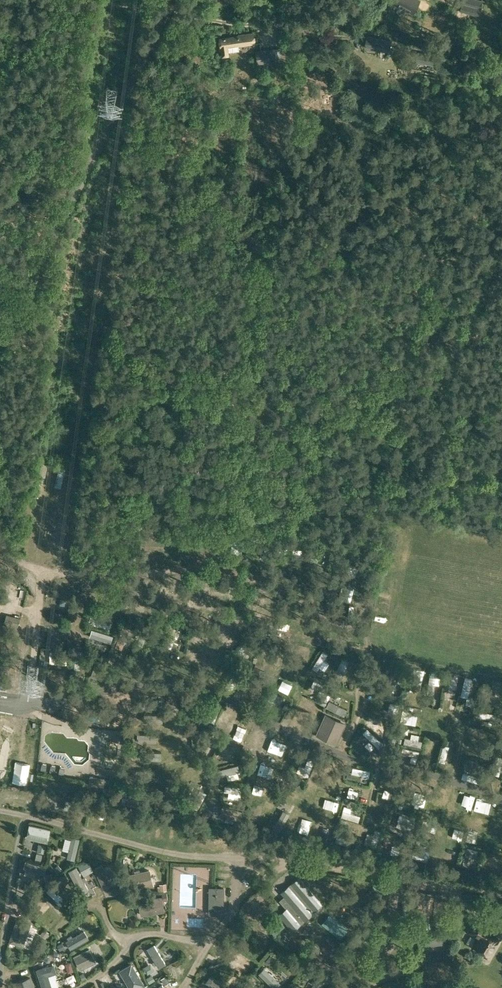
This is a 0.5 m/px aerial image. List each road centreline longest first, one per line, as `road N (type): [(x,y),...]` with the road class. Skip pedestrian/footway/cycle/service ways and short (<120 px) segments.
road 1 (unclassified): [(0,333),(171,0)]
road 2 (track): [(353,42),(294,19),(164,13)]

